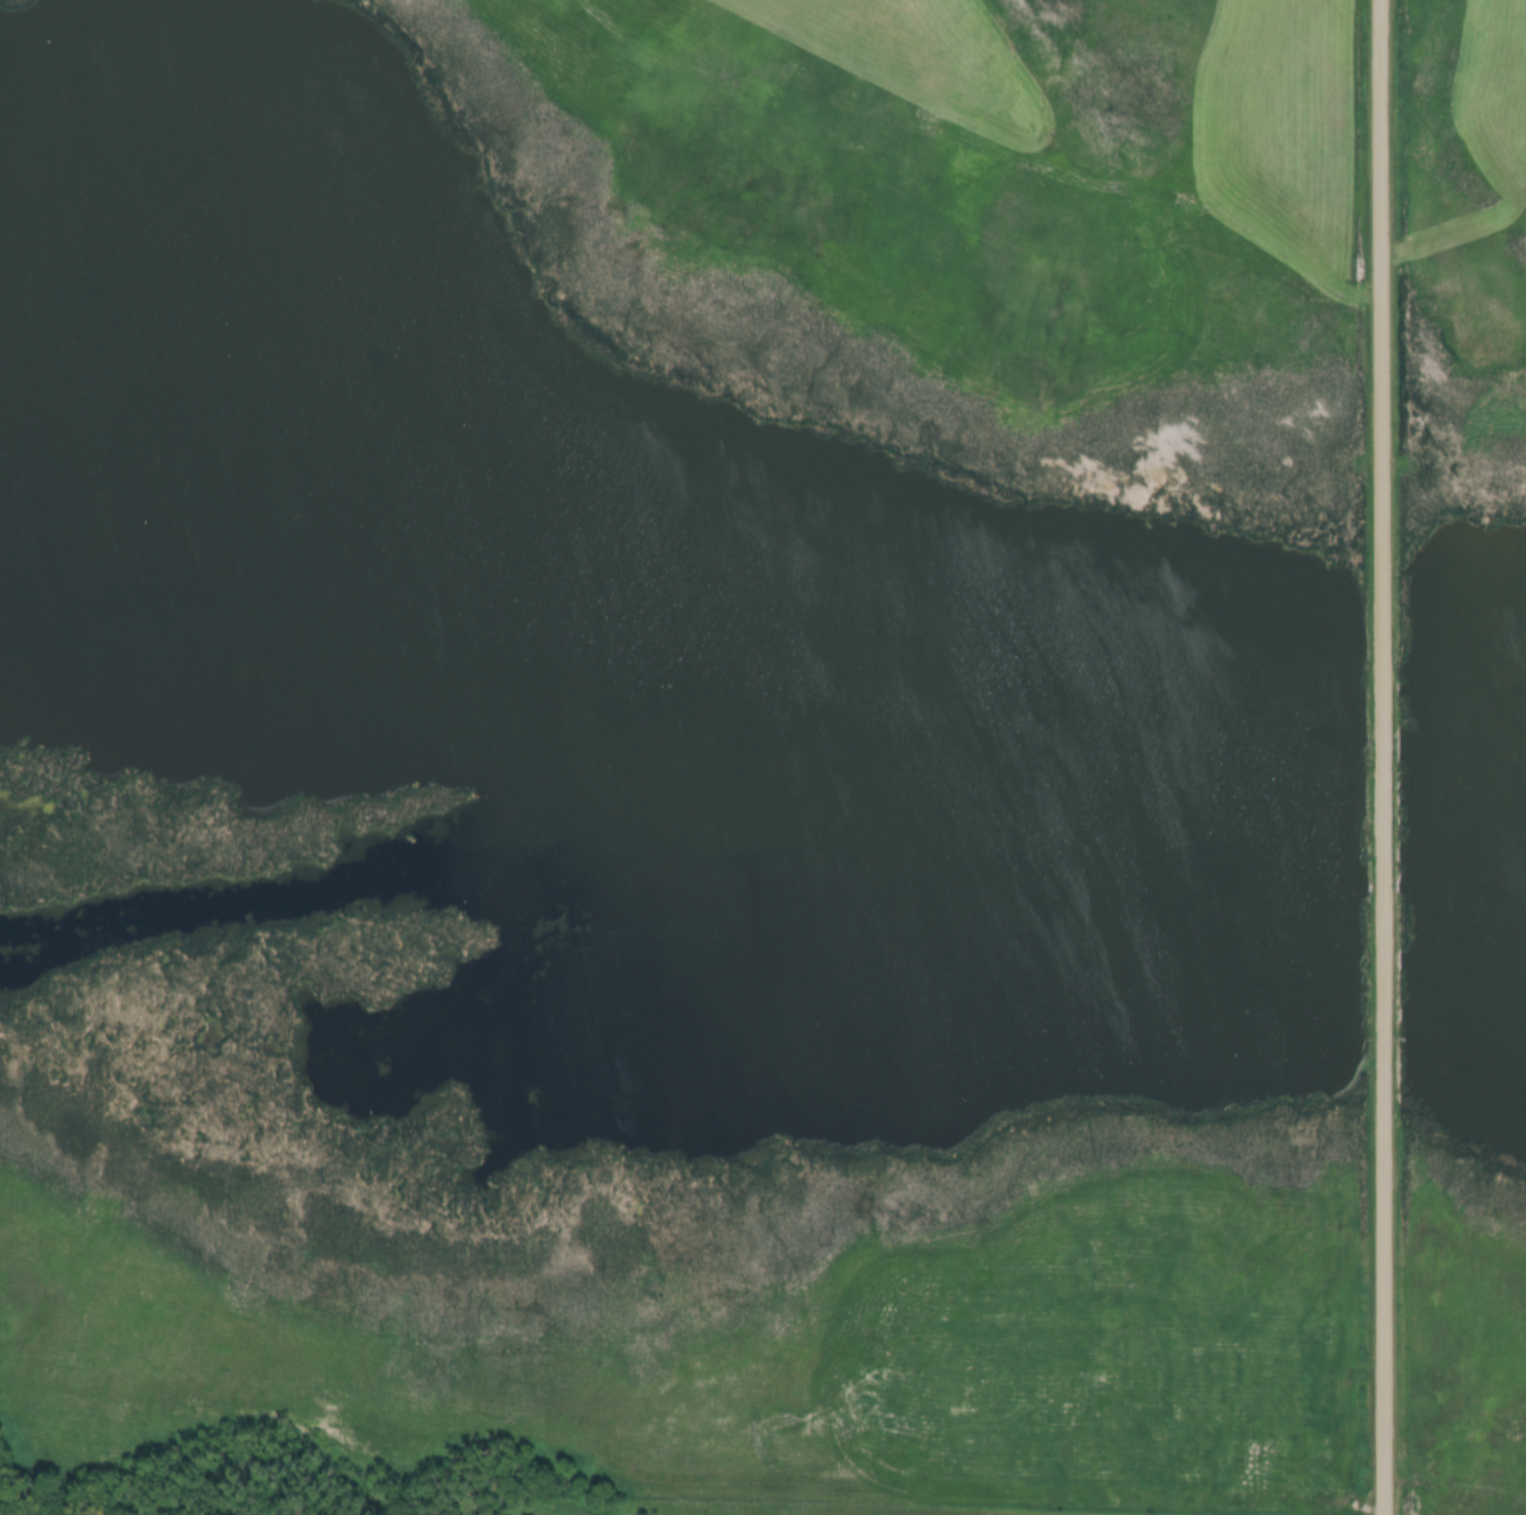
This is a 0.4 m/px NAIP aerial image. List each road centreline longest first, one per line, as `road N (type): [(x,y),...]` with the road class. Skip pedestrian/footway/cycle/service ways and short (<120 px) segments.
road 1 (residential): [(1384,1514),(1381,0)]

